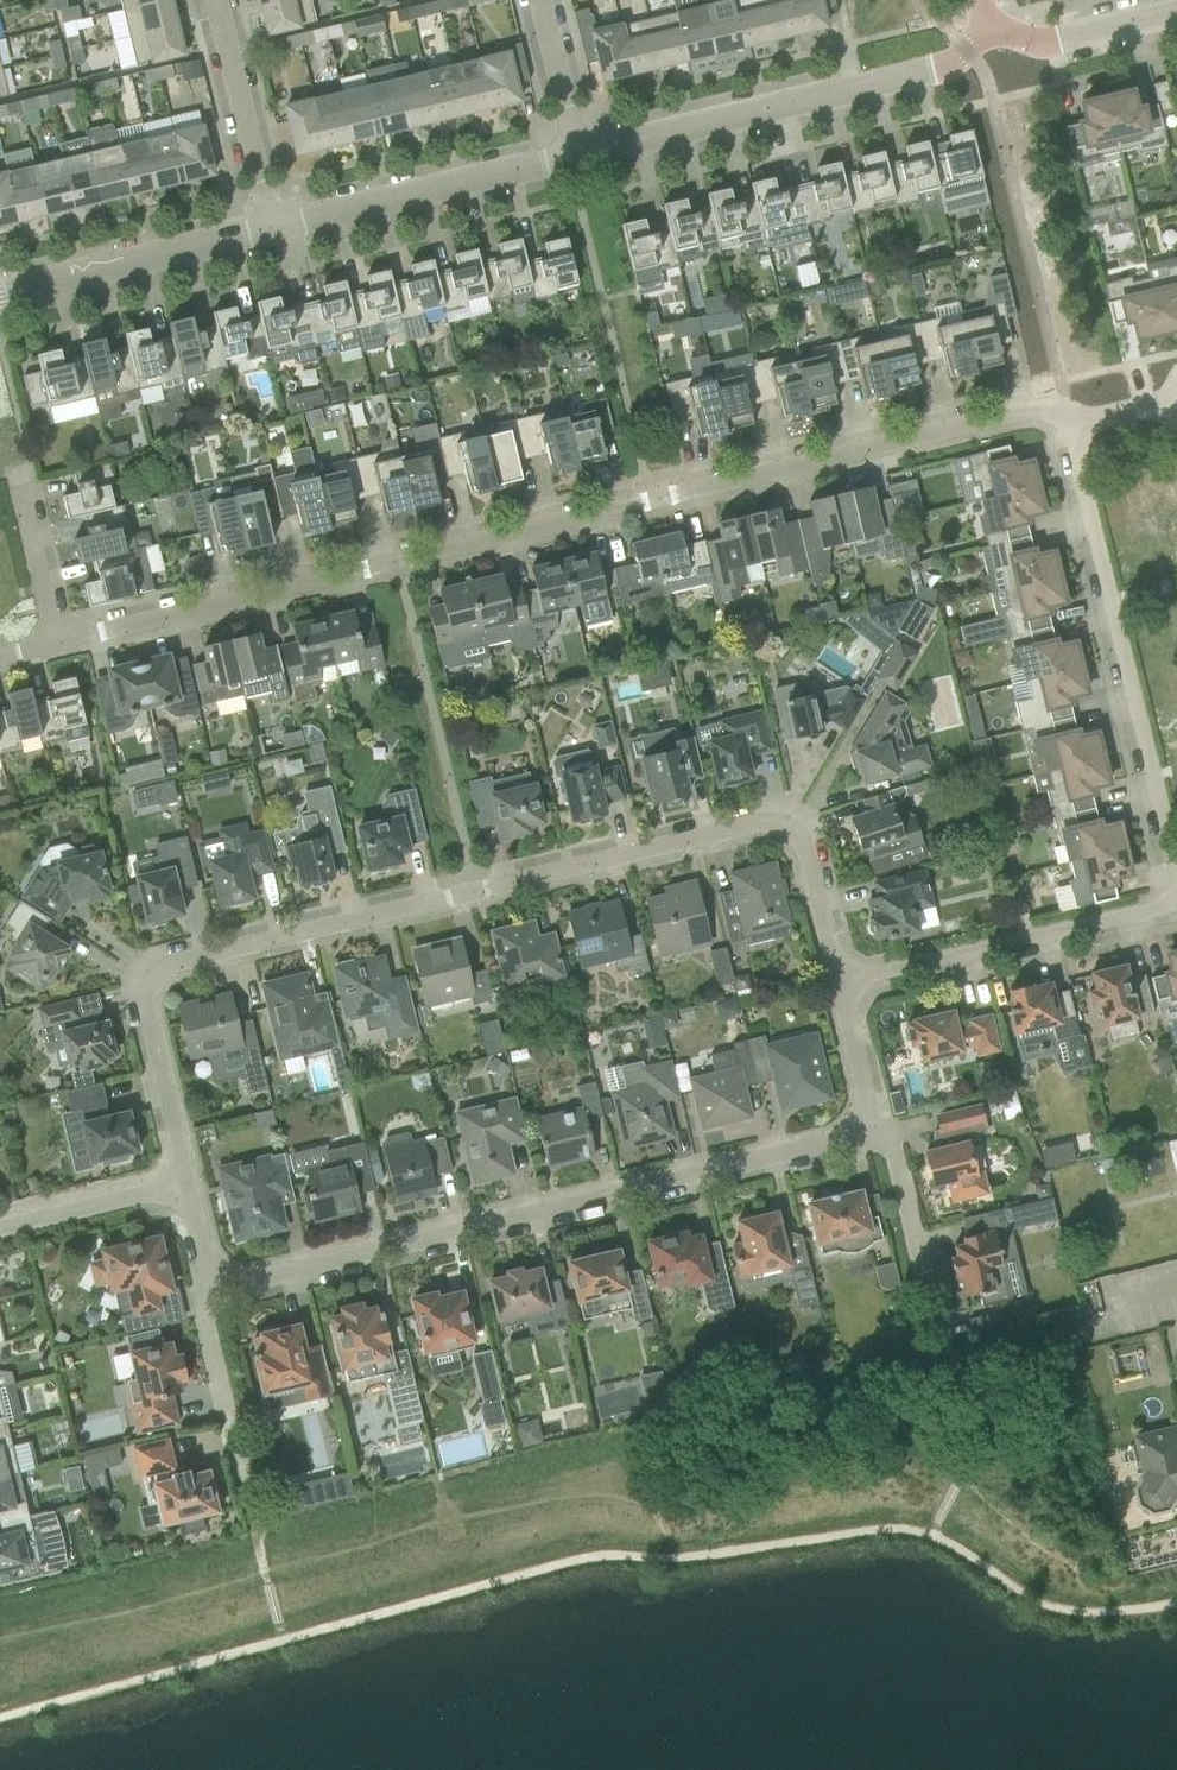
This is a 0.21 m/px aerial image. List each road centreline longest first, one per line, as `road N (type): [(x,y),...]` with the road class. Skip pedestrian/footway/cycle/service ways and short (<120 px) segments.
road 1 (residential): [(62,643),(1026,415),(1072,425)]
road 2 (residential): [(187,1182),(150,991),(155,975),(191,953),(770,821),(789,825),(802,839),(842,985)]
road 3 (residential): [(860,1116),(818,1139),(295,1268),(221,1270)]
road 4 (residential): [(1176,868),(1072,425)]
road 5 (residential): [(992,26),(943,70),(577,155)]
road 6 (residential): [(1176,896),(842,985)]
road 7 (residential): [(577,155),(276,228)]
road 8 (residential): [(276,228),(0,294)]
road 9 (residential): [(276,228),(218,0)]
road 10 (residential): [(244,1476),(211,1312),(221,1270)]
road 11 (residential): [(187,1182),(0,1228)]
road 12 (residential): [(1176,12),(1051,38),(992,26)]
road 13 (residential): [(928,1282),(895,1152),(860,1116)]
road 14 (residential): [(62,643),(24,483)]
road 15 (residential): [(577,155),(541,0)]
road 16 (residential): [(842,985),(864,1091),(860,1116)]

